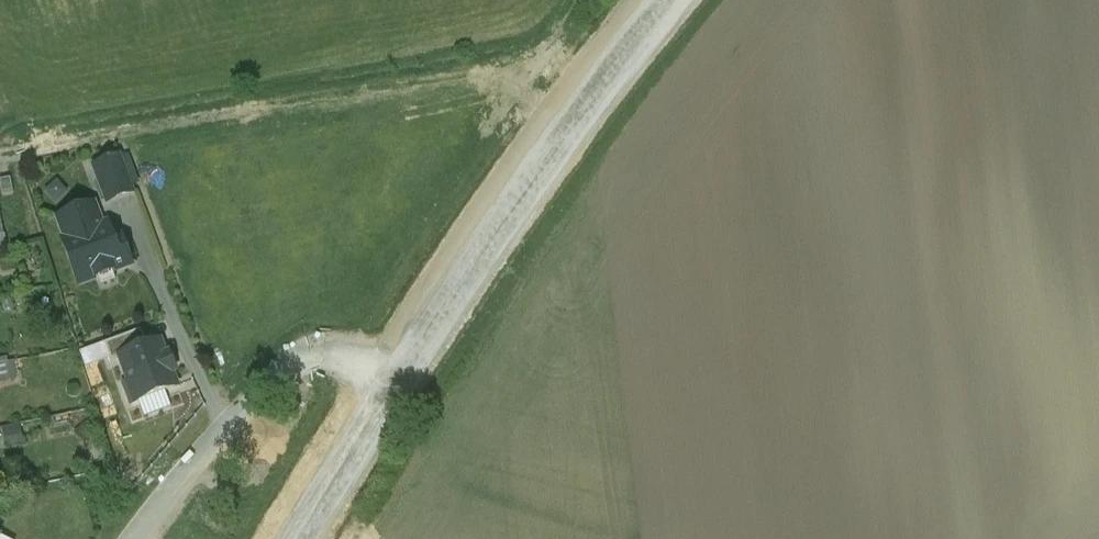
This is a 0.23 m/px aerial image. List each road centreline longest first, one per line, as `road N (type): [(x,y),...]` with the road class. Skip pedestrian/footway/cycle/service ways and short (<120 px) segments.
road 1 (secondary): [(292,538),(538,160),(666,0)]

